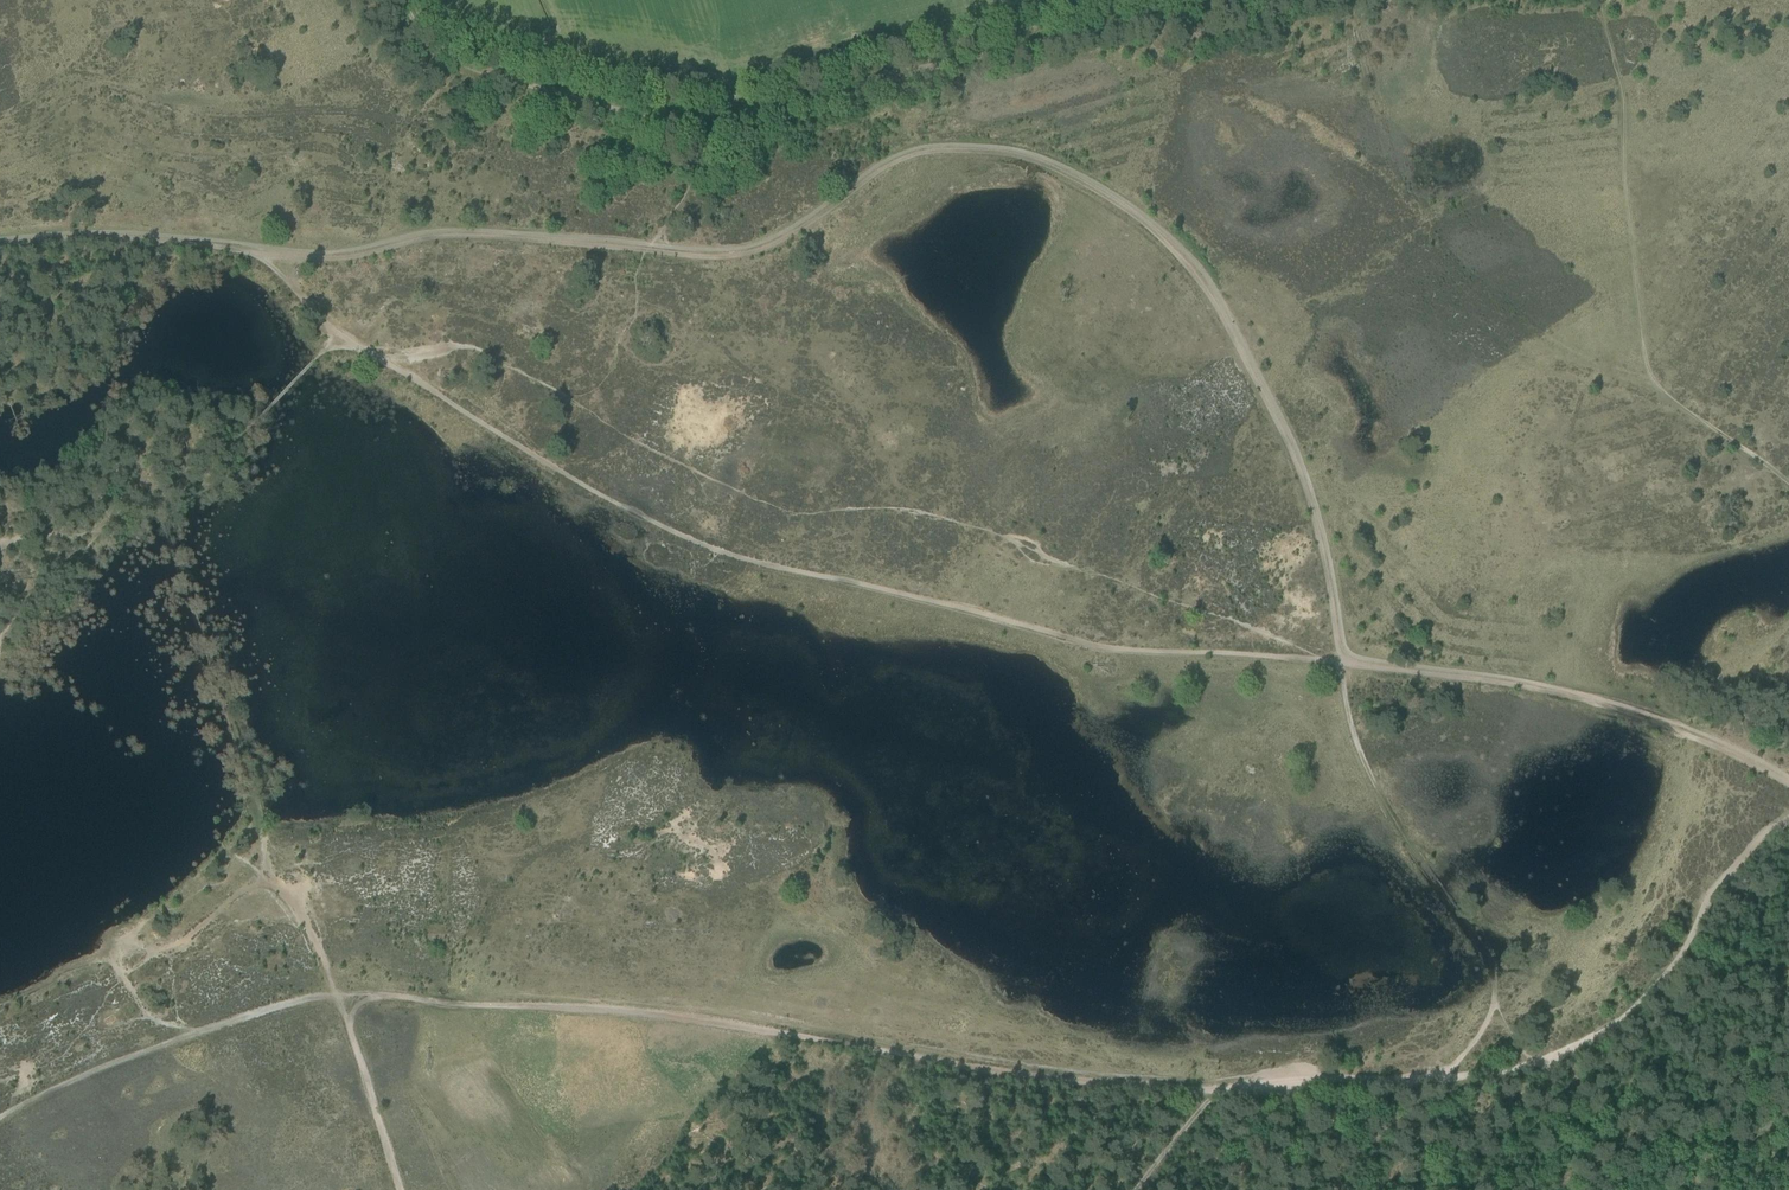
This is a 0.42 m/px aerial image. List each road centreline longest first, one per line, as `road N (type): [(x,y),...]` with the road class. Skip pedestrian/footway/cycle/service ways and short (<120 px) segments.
road 1 (track): [(1343,664),(1308,504),(1210,295),(1167,245),(1099,194),(1014,159),(959,154),(885,171),(776,245),(718,258),(449,241),(313,264),(257,254)]
road 2 (track): [(1219,1086),(1033,1078),(723,1019),(338,997),(308,999),(122,1060),(0,1117)]
road 3 (track): [(331,326),(611,505),(749,561),(1113,651),(1316,660)]
road 4 (track): [(1219,0),(716,117),(645,109),(478,66),(439,46),(405,0)]
road 5 (track): [(1788,483),(1661,394),(1648,374),(1624,101),(1595,0)]
road 6 (track): [(1343,664),(1368,773),(1492,971),(1495,1005),(1444,1079)]
road 7 (track): [(1788,786),(1711,744),(1613,709),(1521,686),(1343,664)]
road 8 (track): [(1549,1061),(1623,1021),(1670,969),(1718,886),(1788,816)]
road 9 (track): [(397,1189),(338,997),(298,906),(274,881)]
road 10 (track): [(257,254),(98,238),(0,246)]
road 11 (track): [(316,357),(331,326),(257,254)]
road 12 (track): [(1219,1086),(1133,1189)]
road 13 (track): [(1353,1083),(1219,1086)]

